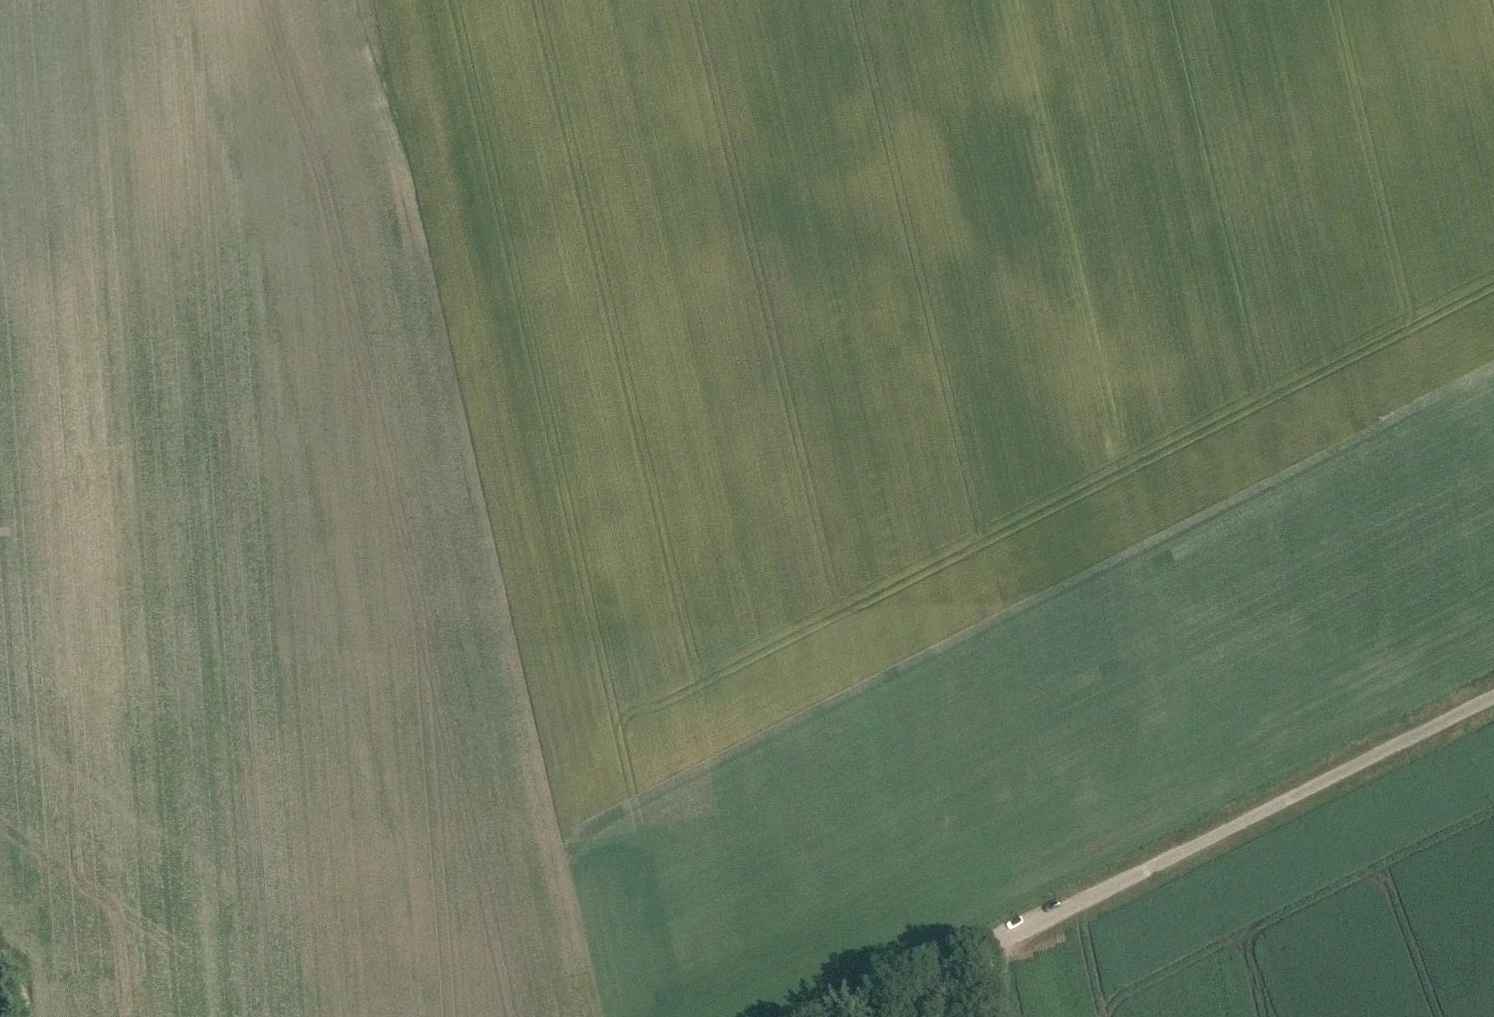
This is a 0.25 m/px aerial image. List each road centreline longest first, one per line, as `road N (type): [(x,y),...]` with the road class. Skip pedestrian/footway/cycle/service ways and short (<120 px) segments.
road 1 (unclassified): [(934,971),(1493,692)]
road 2 (track): [(834,1016),(934,971),(944,1016)]

